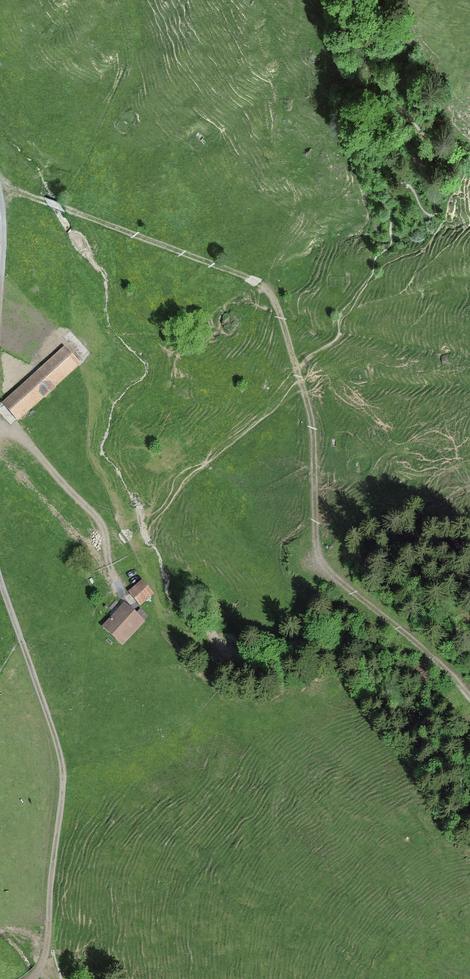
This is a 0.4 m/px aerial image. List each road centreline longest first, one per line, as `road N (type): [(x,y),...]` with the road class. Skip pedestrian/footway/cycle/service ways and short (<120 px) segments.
road 1 (track): [(298,370),(203,466),(152,528),(140,570),(117,585),(101,522),(0,419)]
road 2 (track): [(298,370),(315,429),(316,531),(327,569),(429,651),(469,696)]
road 3 (track): [(0,180),(257,281),(276,303),(298,370)]
road 4 (track): [(19,641),(55,742),(57,779),(39,967),(26,978)]

